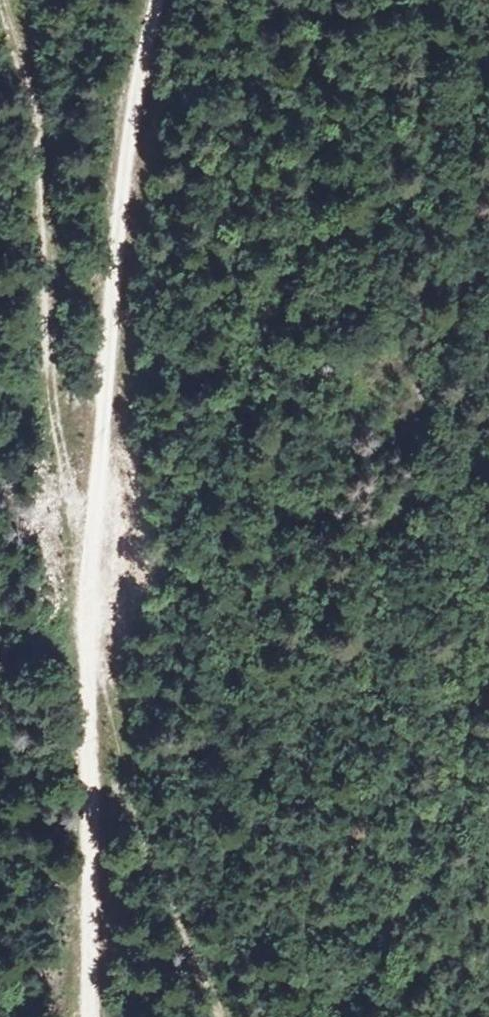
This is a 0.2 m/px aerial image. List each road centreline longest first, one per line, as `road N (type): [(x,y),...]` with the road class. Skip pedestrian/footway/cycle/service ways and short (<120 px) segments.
road 1 (track): [(219,1016),(126,805),(117,764),(53,395),(41,176),(2,0)]
road 2 (track): [(90,1016),(89,618),(100,444),(129,145),(158,0)]

